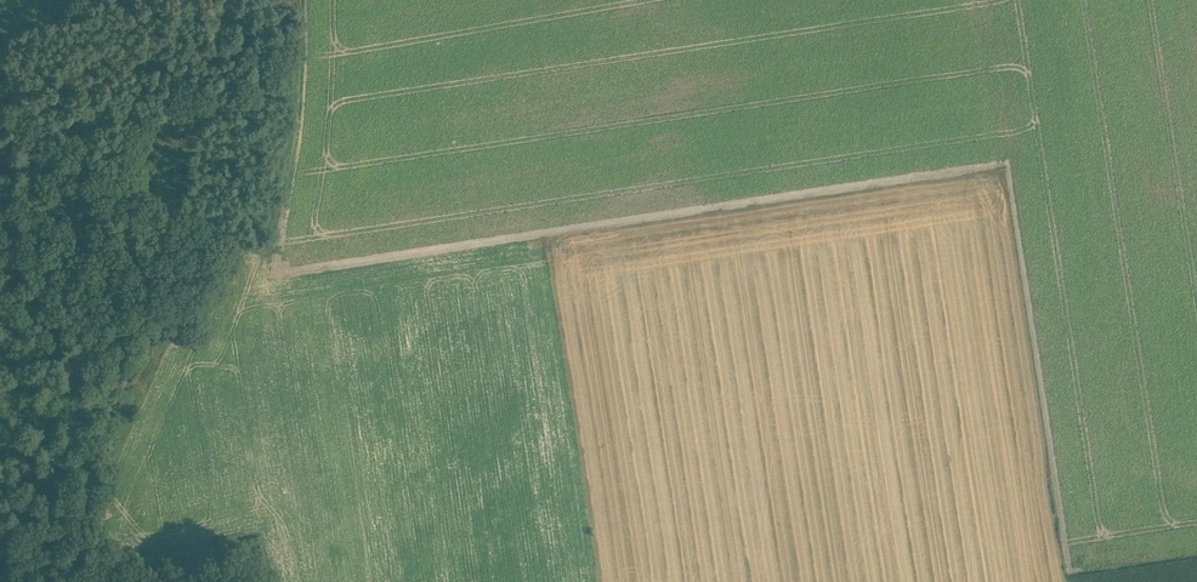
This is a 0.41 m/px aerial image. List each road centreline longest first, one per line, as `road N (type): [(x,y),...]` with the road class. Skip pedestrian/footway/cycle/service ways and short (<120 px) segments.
road 1 (track): [(268,251),(145,199),(63,142),(36,118),(0,58)]

